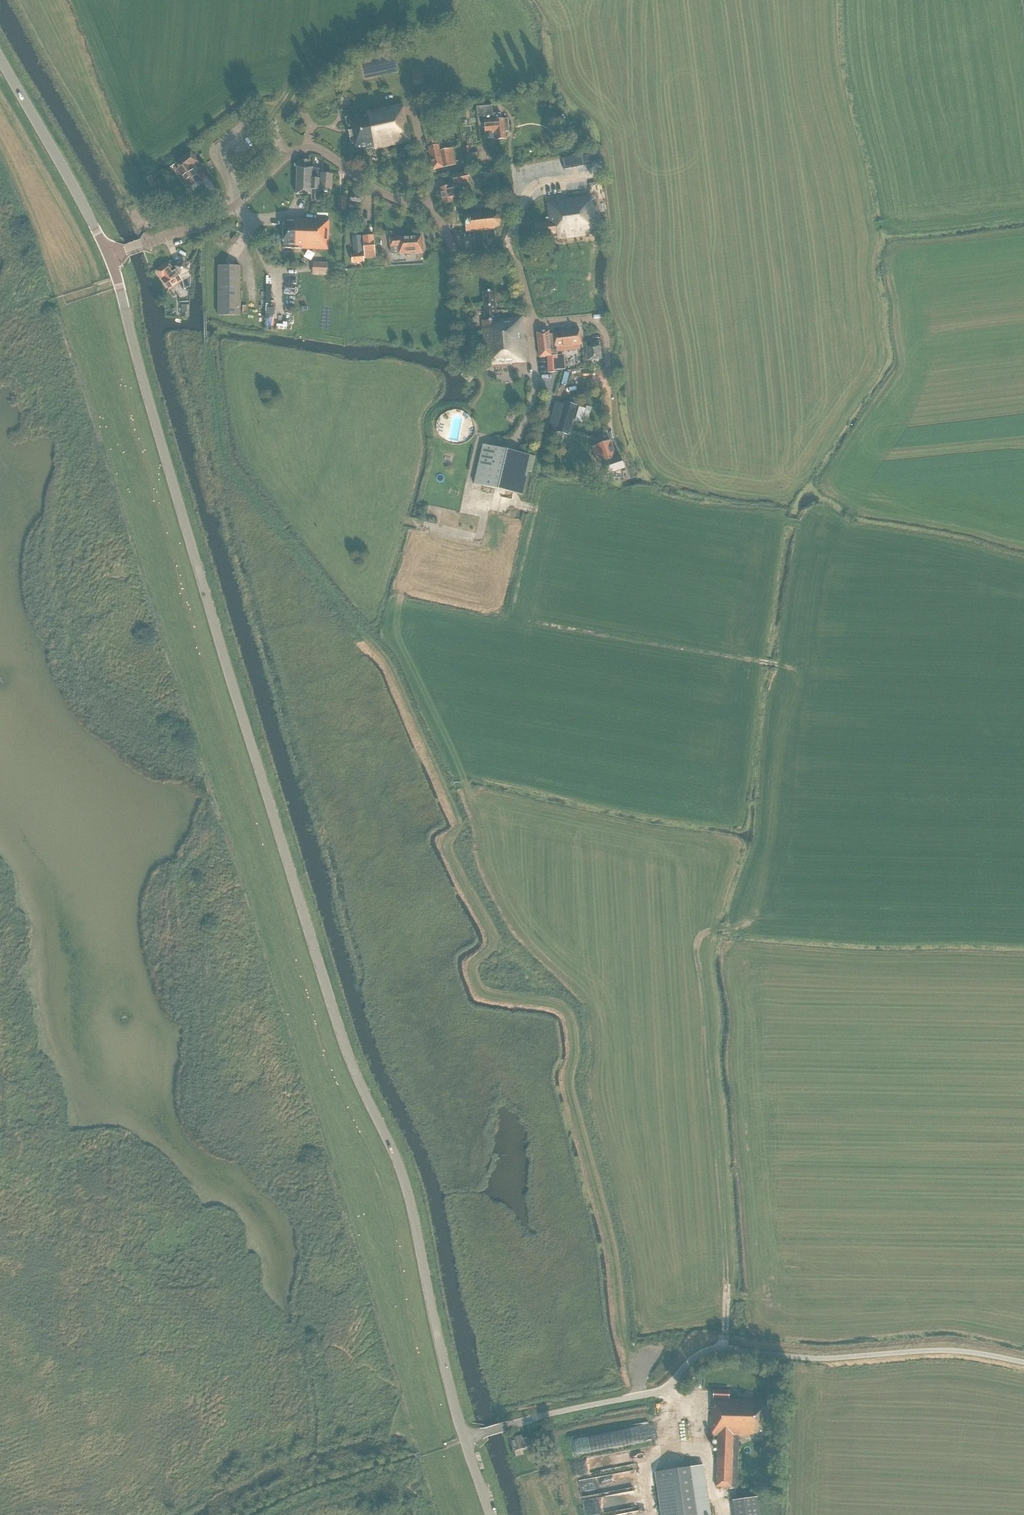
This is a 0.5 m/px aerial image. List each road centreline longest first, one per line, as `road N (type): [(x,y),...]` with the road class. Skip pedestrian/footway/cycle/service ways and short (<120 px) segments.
road 1 (tertiary): [(465,1439),(401,1157),(334,1010),(110,257)]
road 2 (unclassified): [(642,1396),(721,1349),(811,1358),(949,1351),(1023,1362)]
road 3 (residential): [(607,338),(587,320),(539,323),(513,261),(463,258),(427,213)]
road 4 (tertiary): [(110,257),(0,59)]
road 5 (unclassified): [(465,1439),(642,1396)]
road 6 (residential): [(427,213),(365,184),(323,151),(289,153)]
road 7 (unclassified): [(289,153),(258,121),(219,149),(242,199)]

